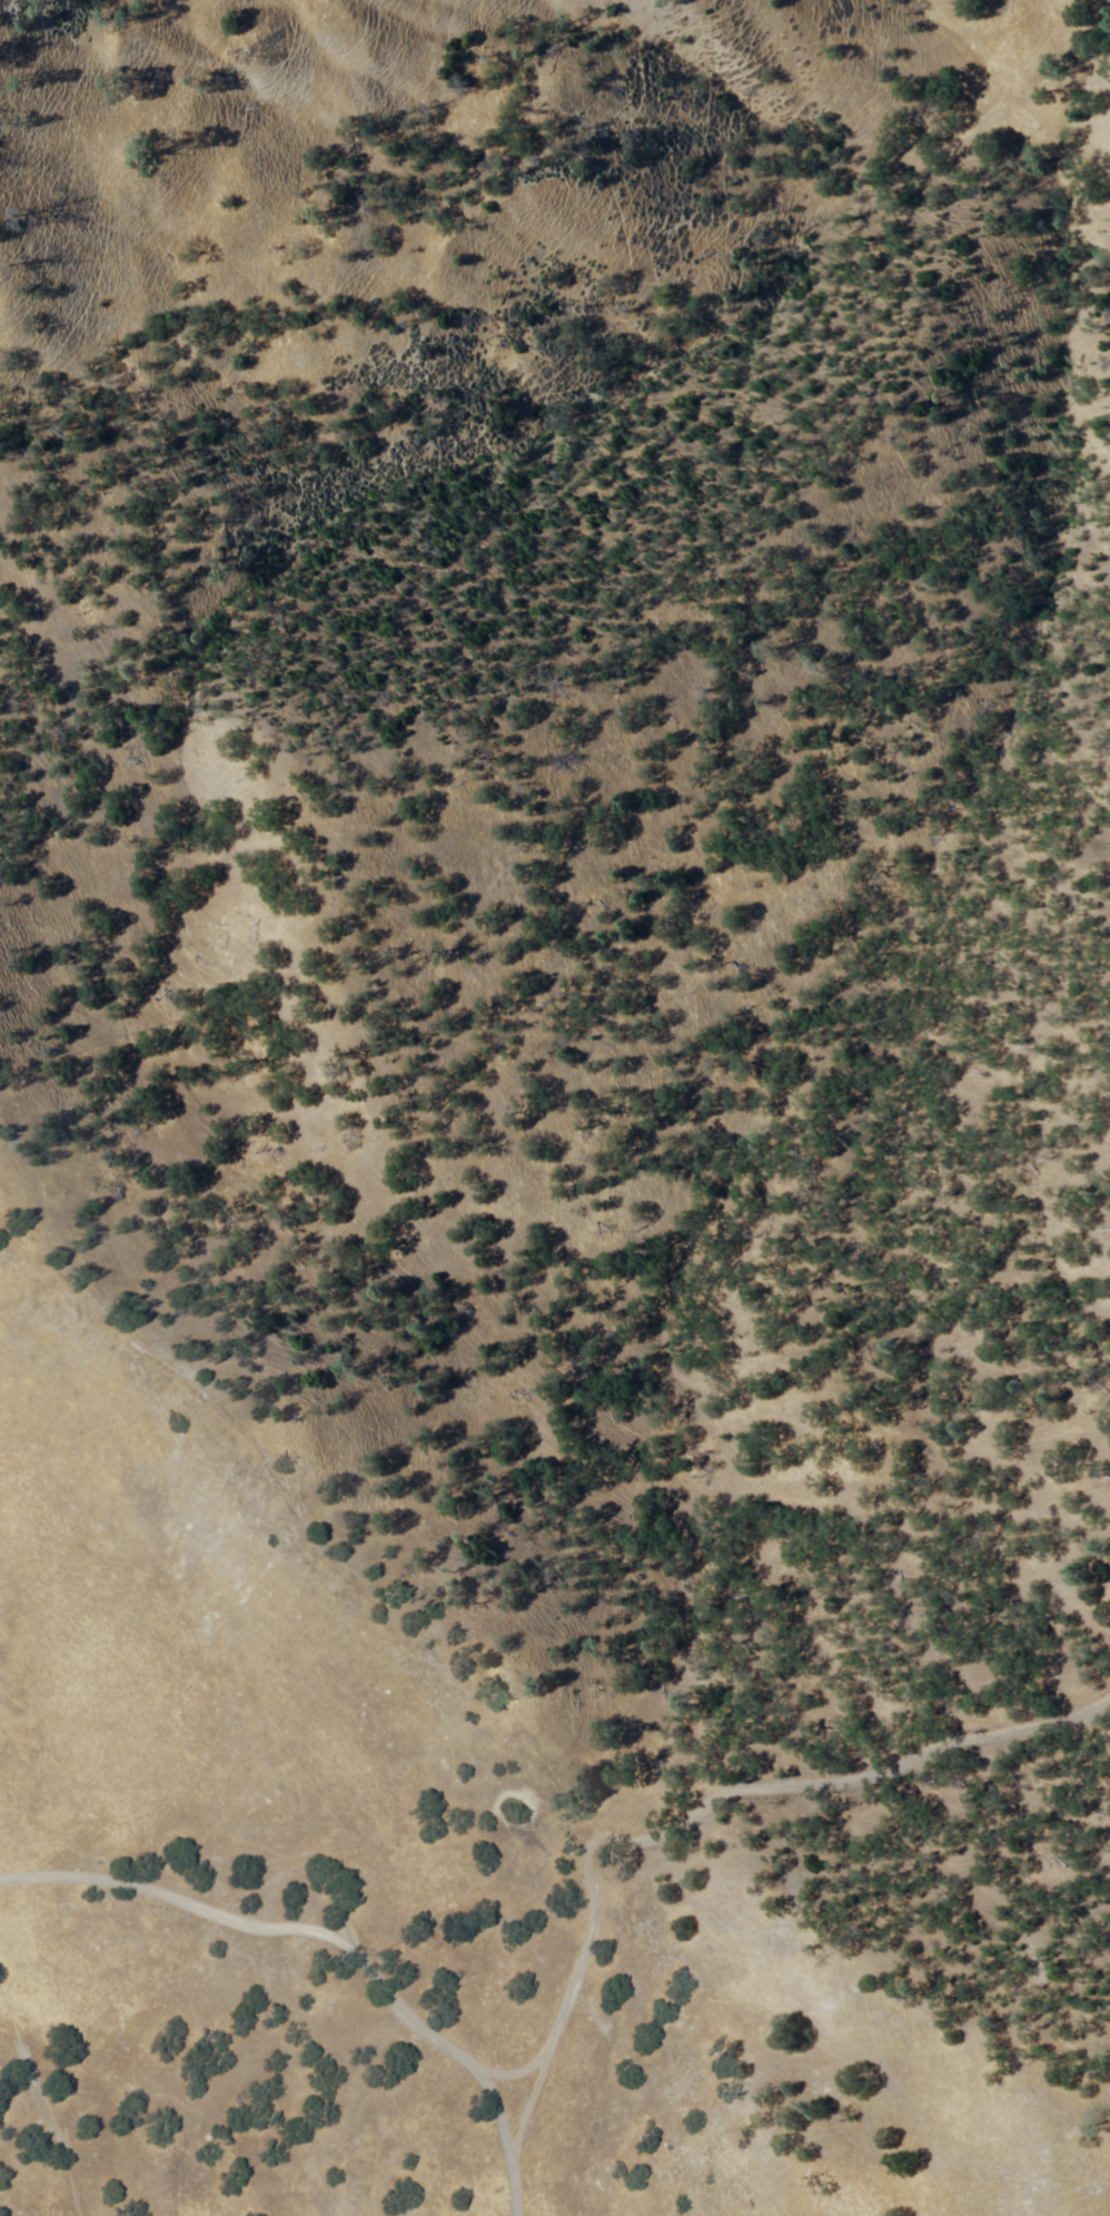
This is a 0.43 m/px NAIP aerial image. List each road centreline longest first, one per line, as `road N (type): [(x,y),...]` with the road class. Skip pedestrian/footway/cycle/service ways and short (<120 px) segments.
road 1 (track): [(0,1164),(557,1675),(609,1752),(622,1940),(575,2088),(516,2165),(518,2215)]
road 2 (track): [(516,2165),(505,2117),(475,2059),(334,1931),(259,1917),(128,1873),(58,1864),(0,1868)]

